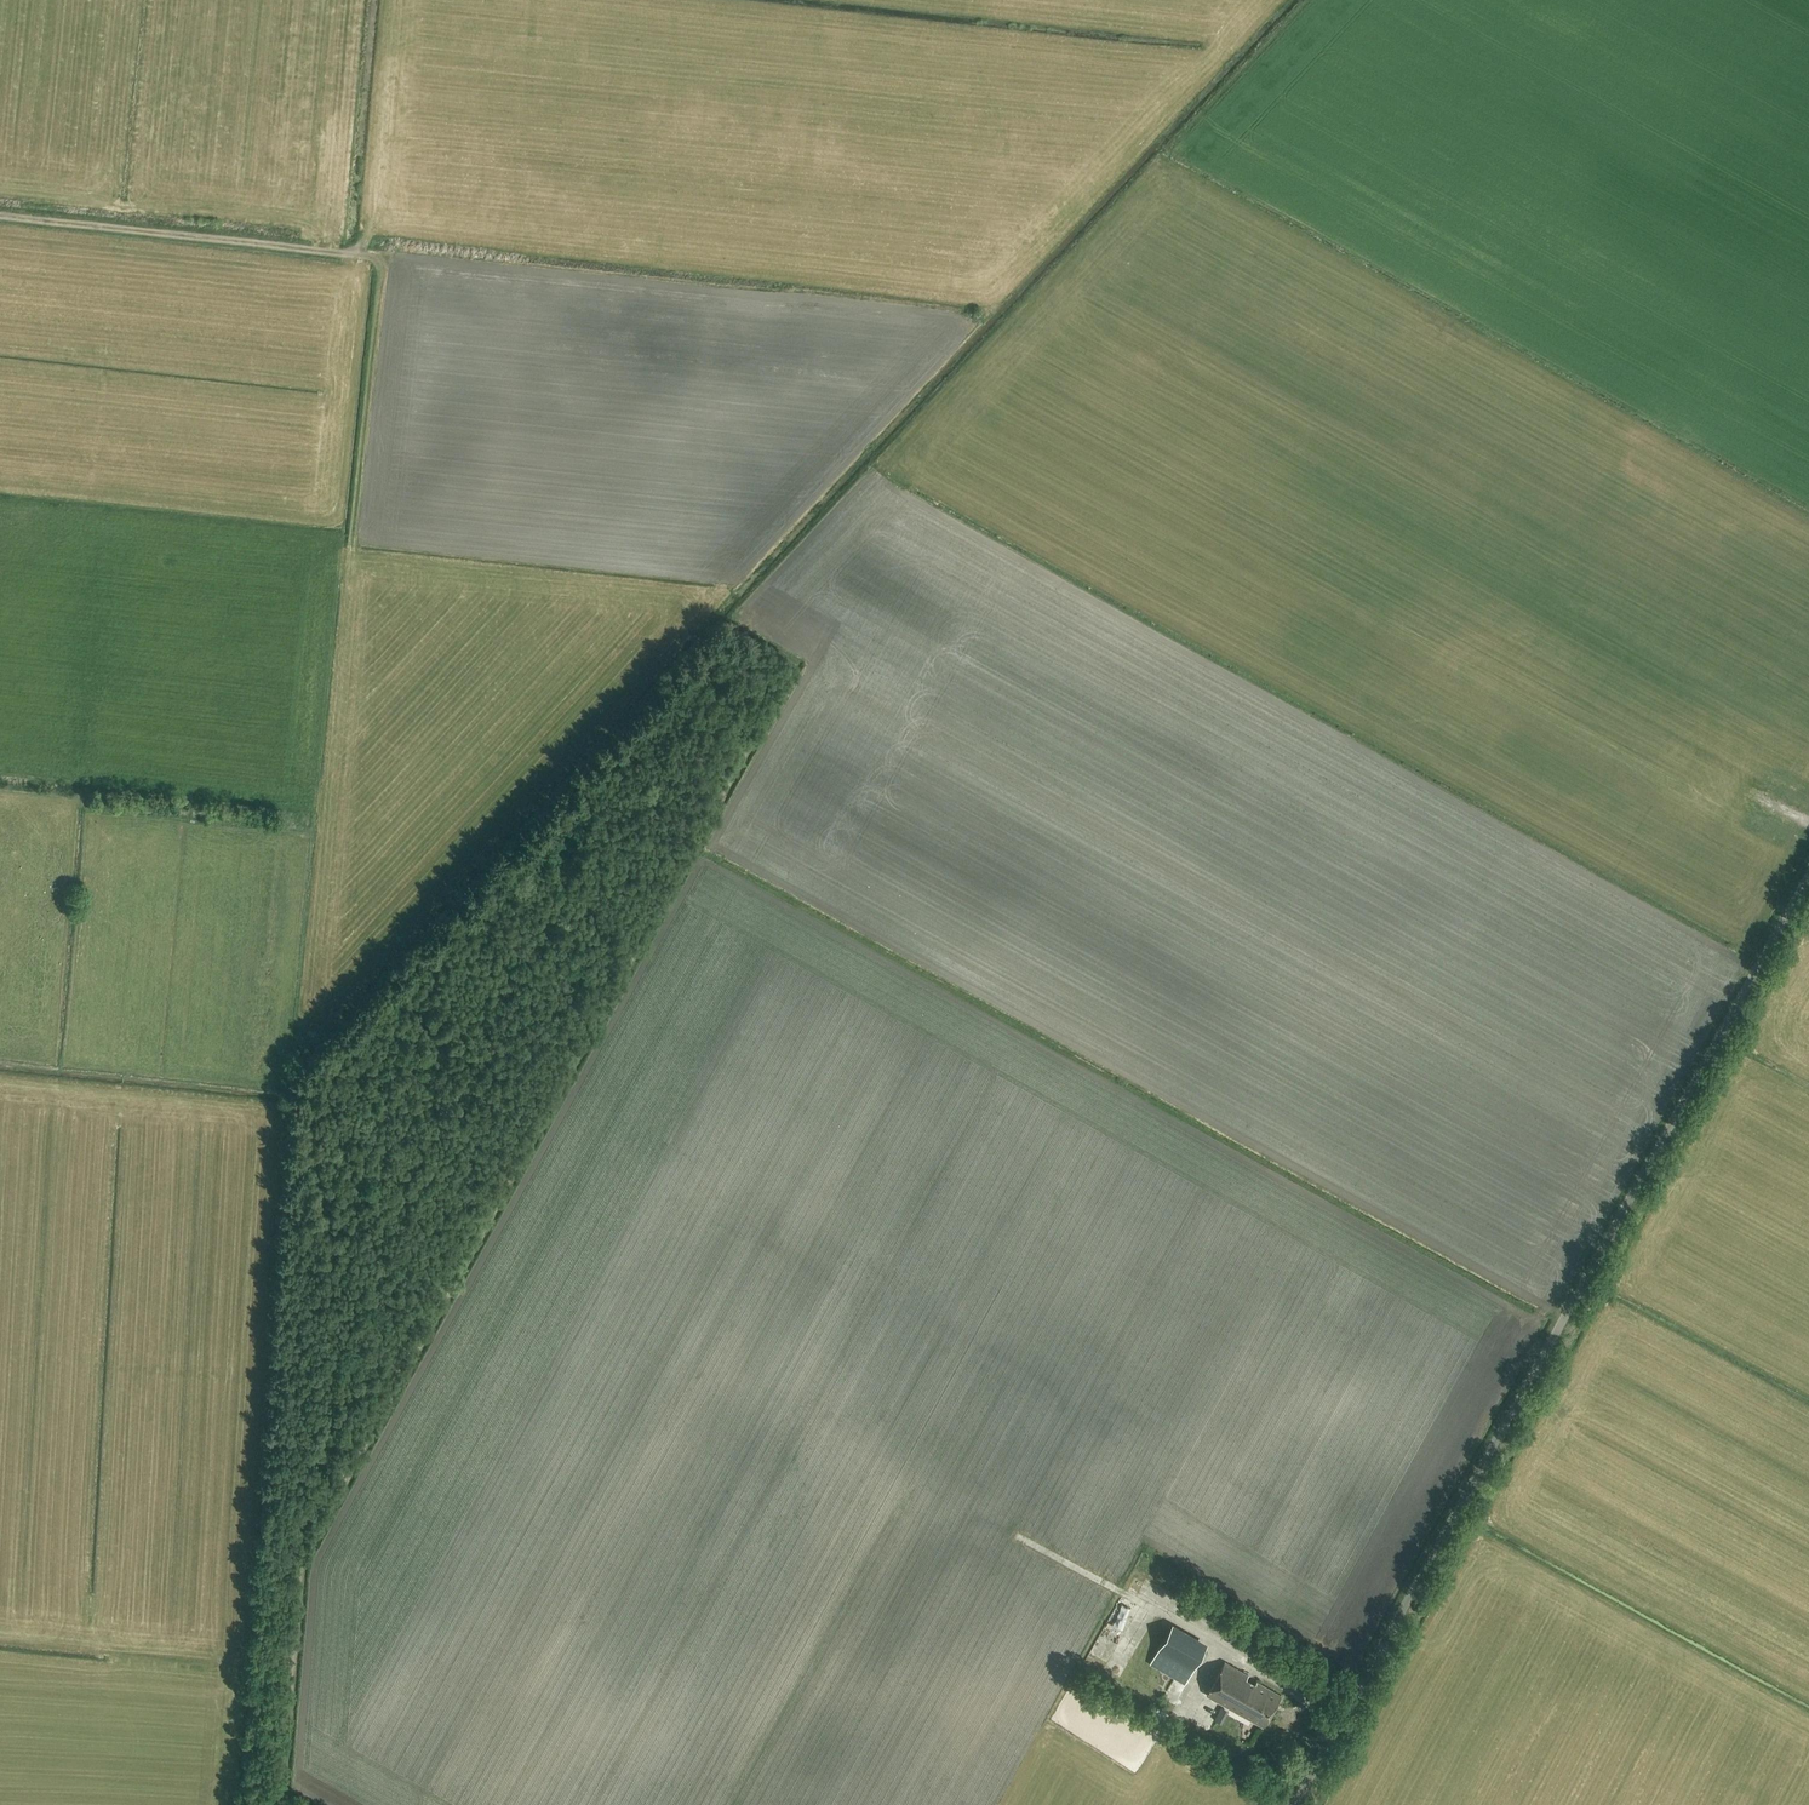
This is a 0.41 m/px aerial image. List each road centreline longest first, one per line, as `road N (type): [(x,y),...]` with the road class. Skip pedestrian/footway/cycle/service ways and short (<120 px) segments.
road 1 (unclassified): [(1295,1804),(1808,873)]
road 2 (track): [(0,213),(358,252),(370,234)]

